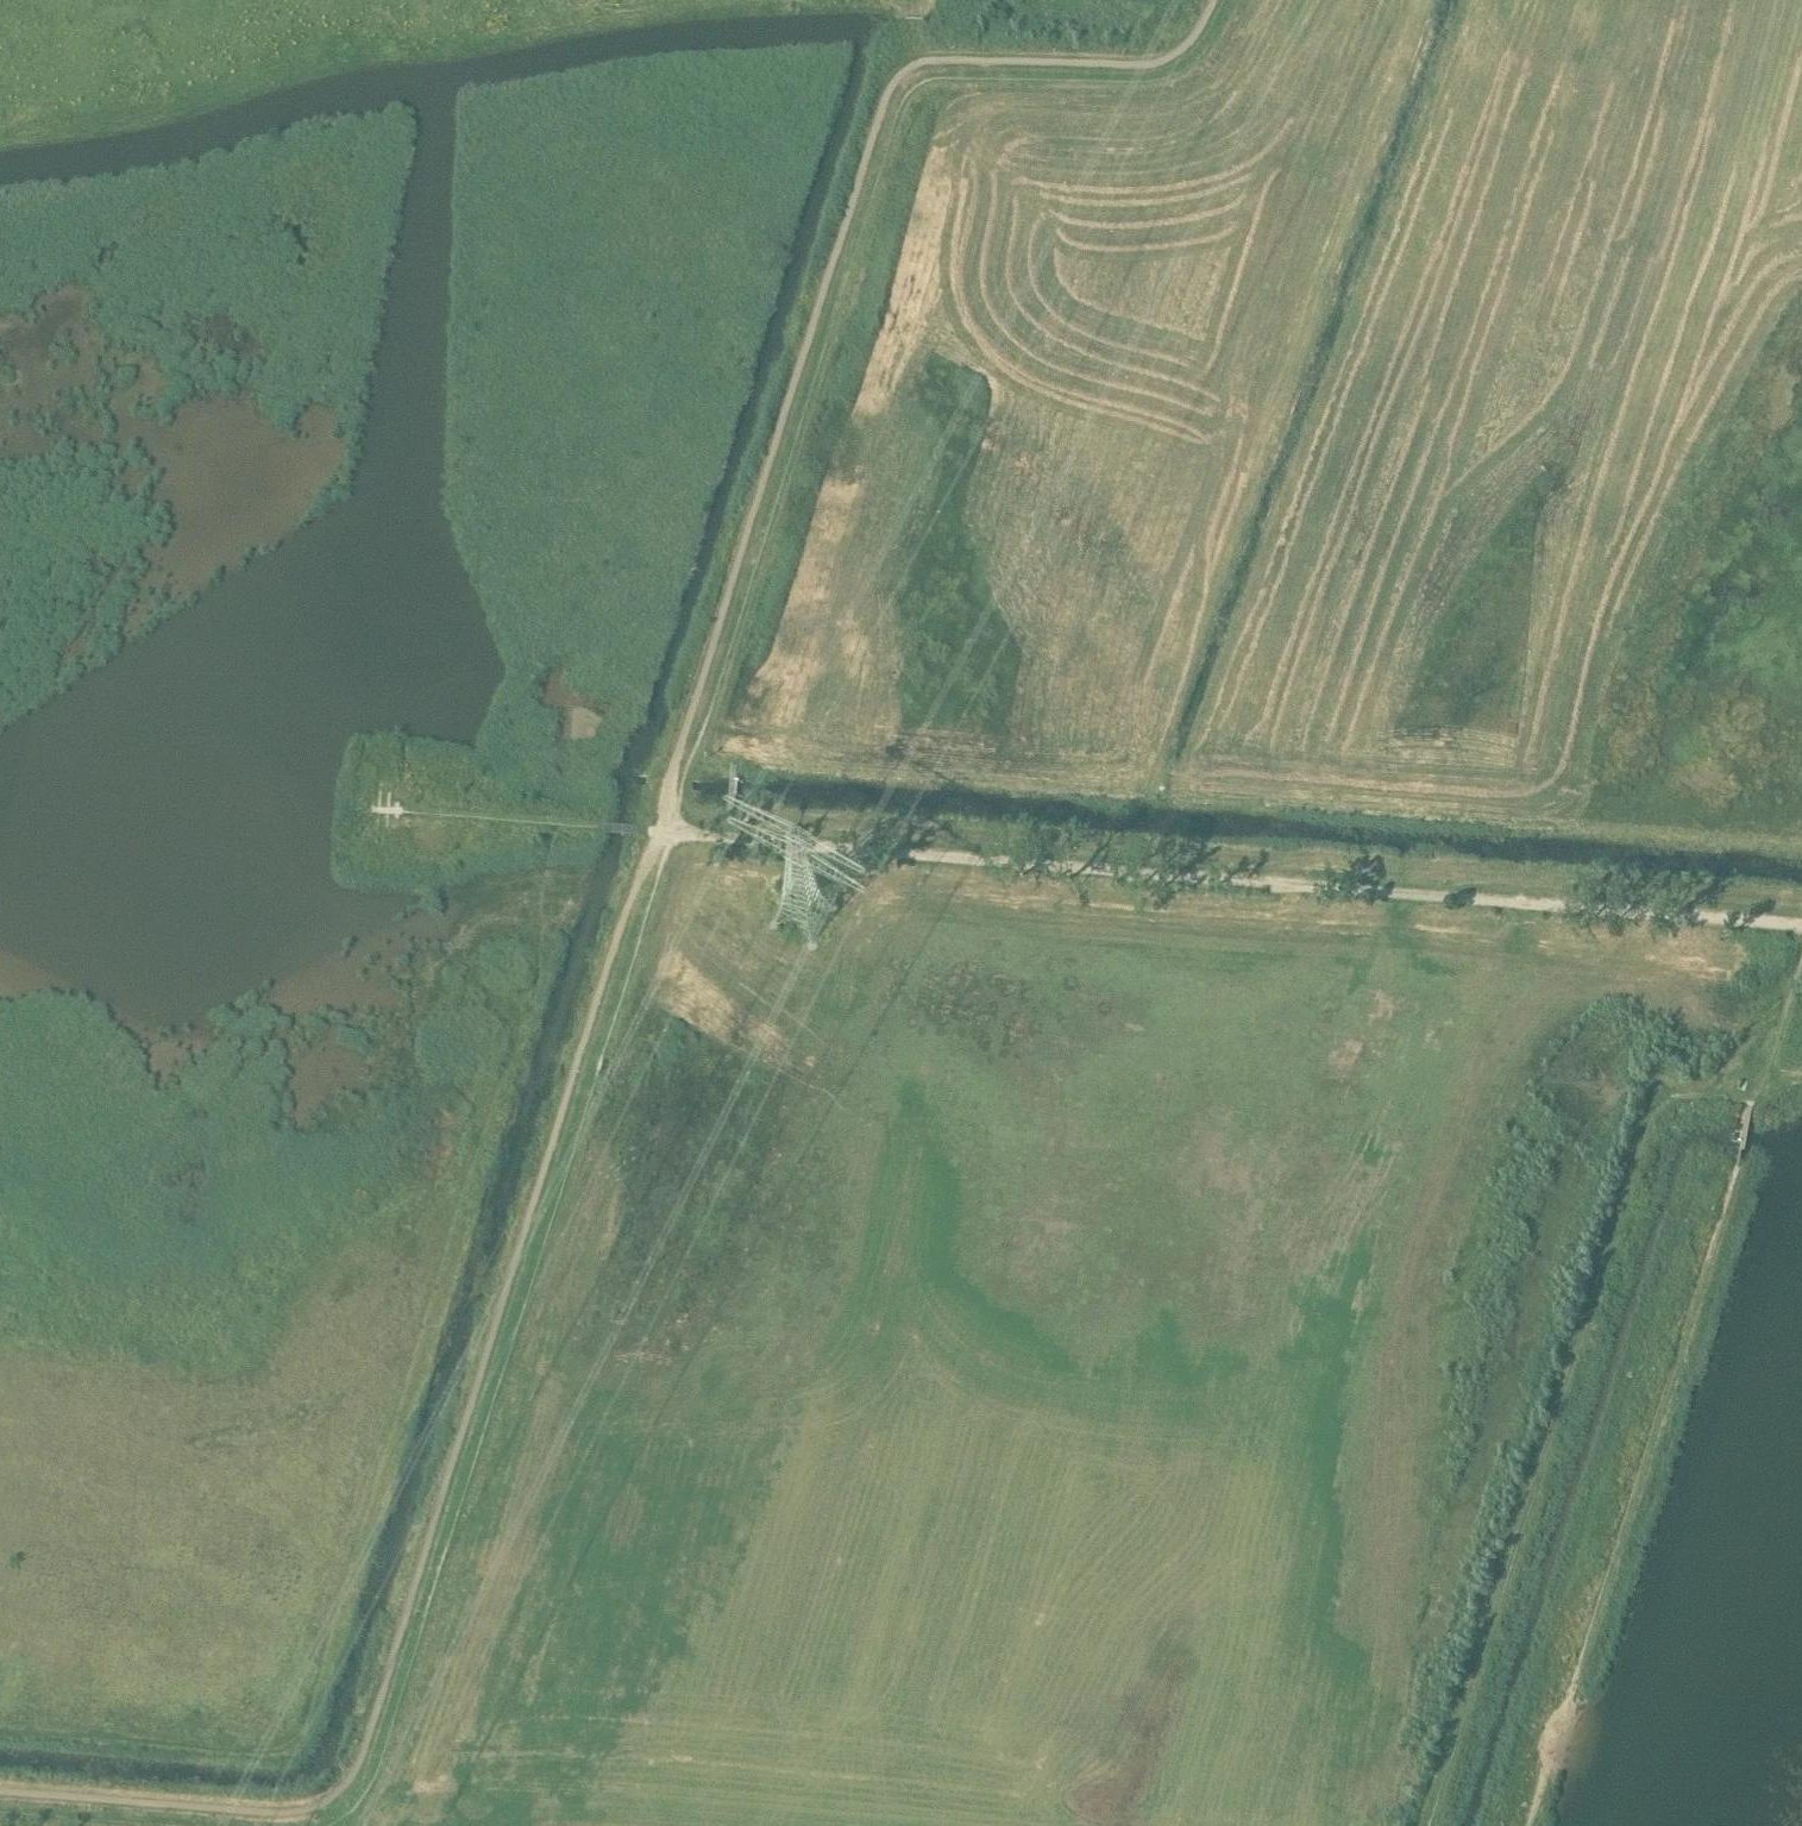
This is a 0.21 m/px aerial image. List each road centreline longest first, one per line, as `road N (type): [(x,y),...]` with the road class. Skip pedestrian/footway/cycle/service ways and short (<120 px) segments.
road 1 (track): [(1801,925),(678,832)]

